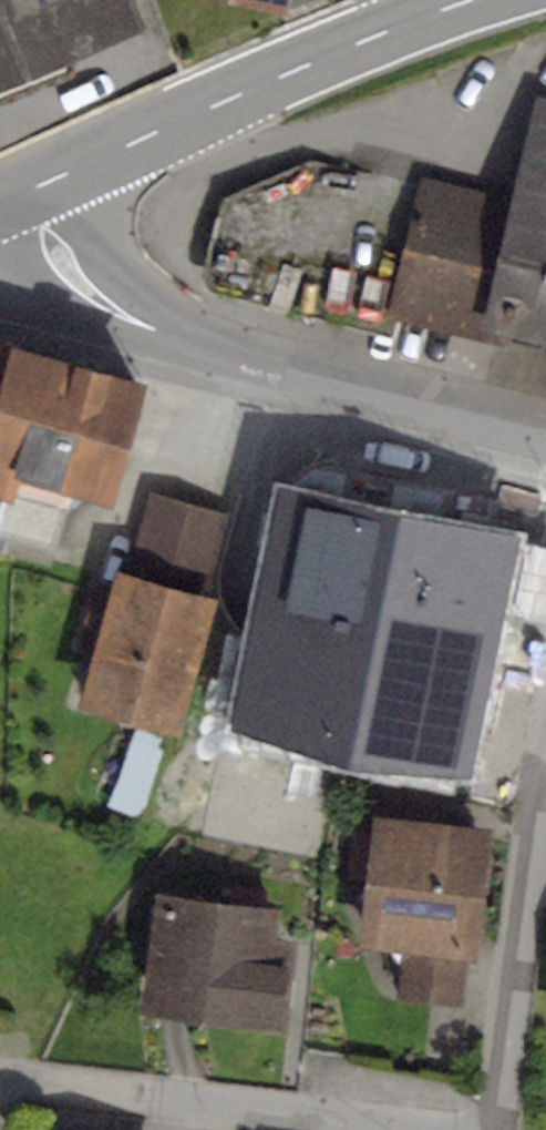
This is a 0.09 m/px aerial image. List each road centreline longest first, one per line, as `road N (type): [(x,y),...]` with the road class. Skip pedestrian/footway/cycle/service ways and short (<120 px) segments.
road 1 (residential): [(22,194),(37,231),(84,291),(166,333),(545,435)]
road 2 (residential): [(498,1127),(0,1092)]
road 3 (tertiary): [(472,0),(299,68),(22,194)]
road 4 (residential): [(545,779),(498,1127)]

